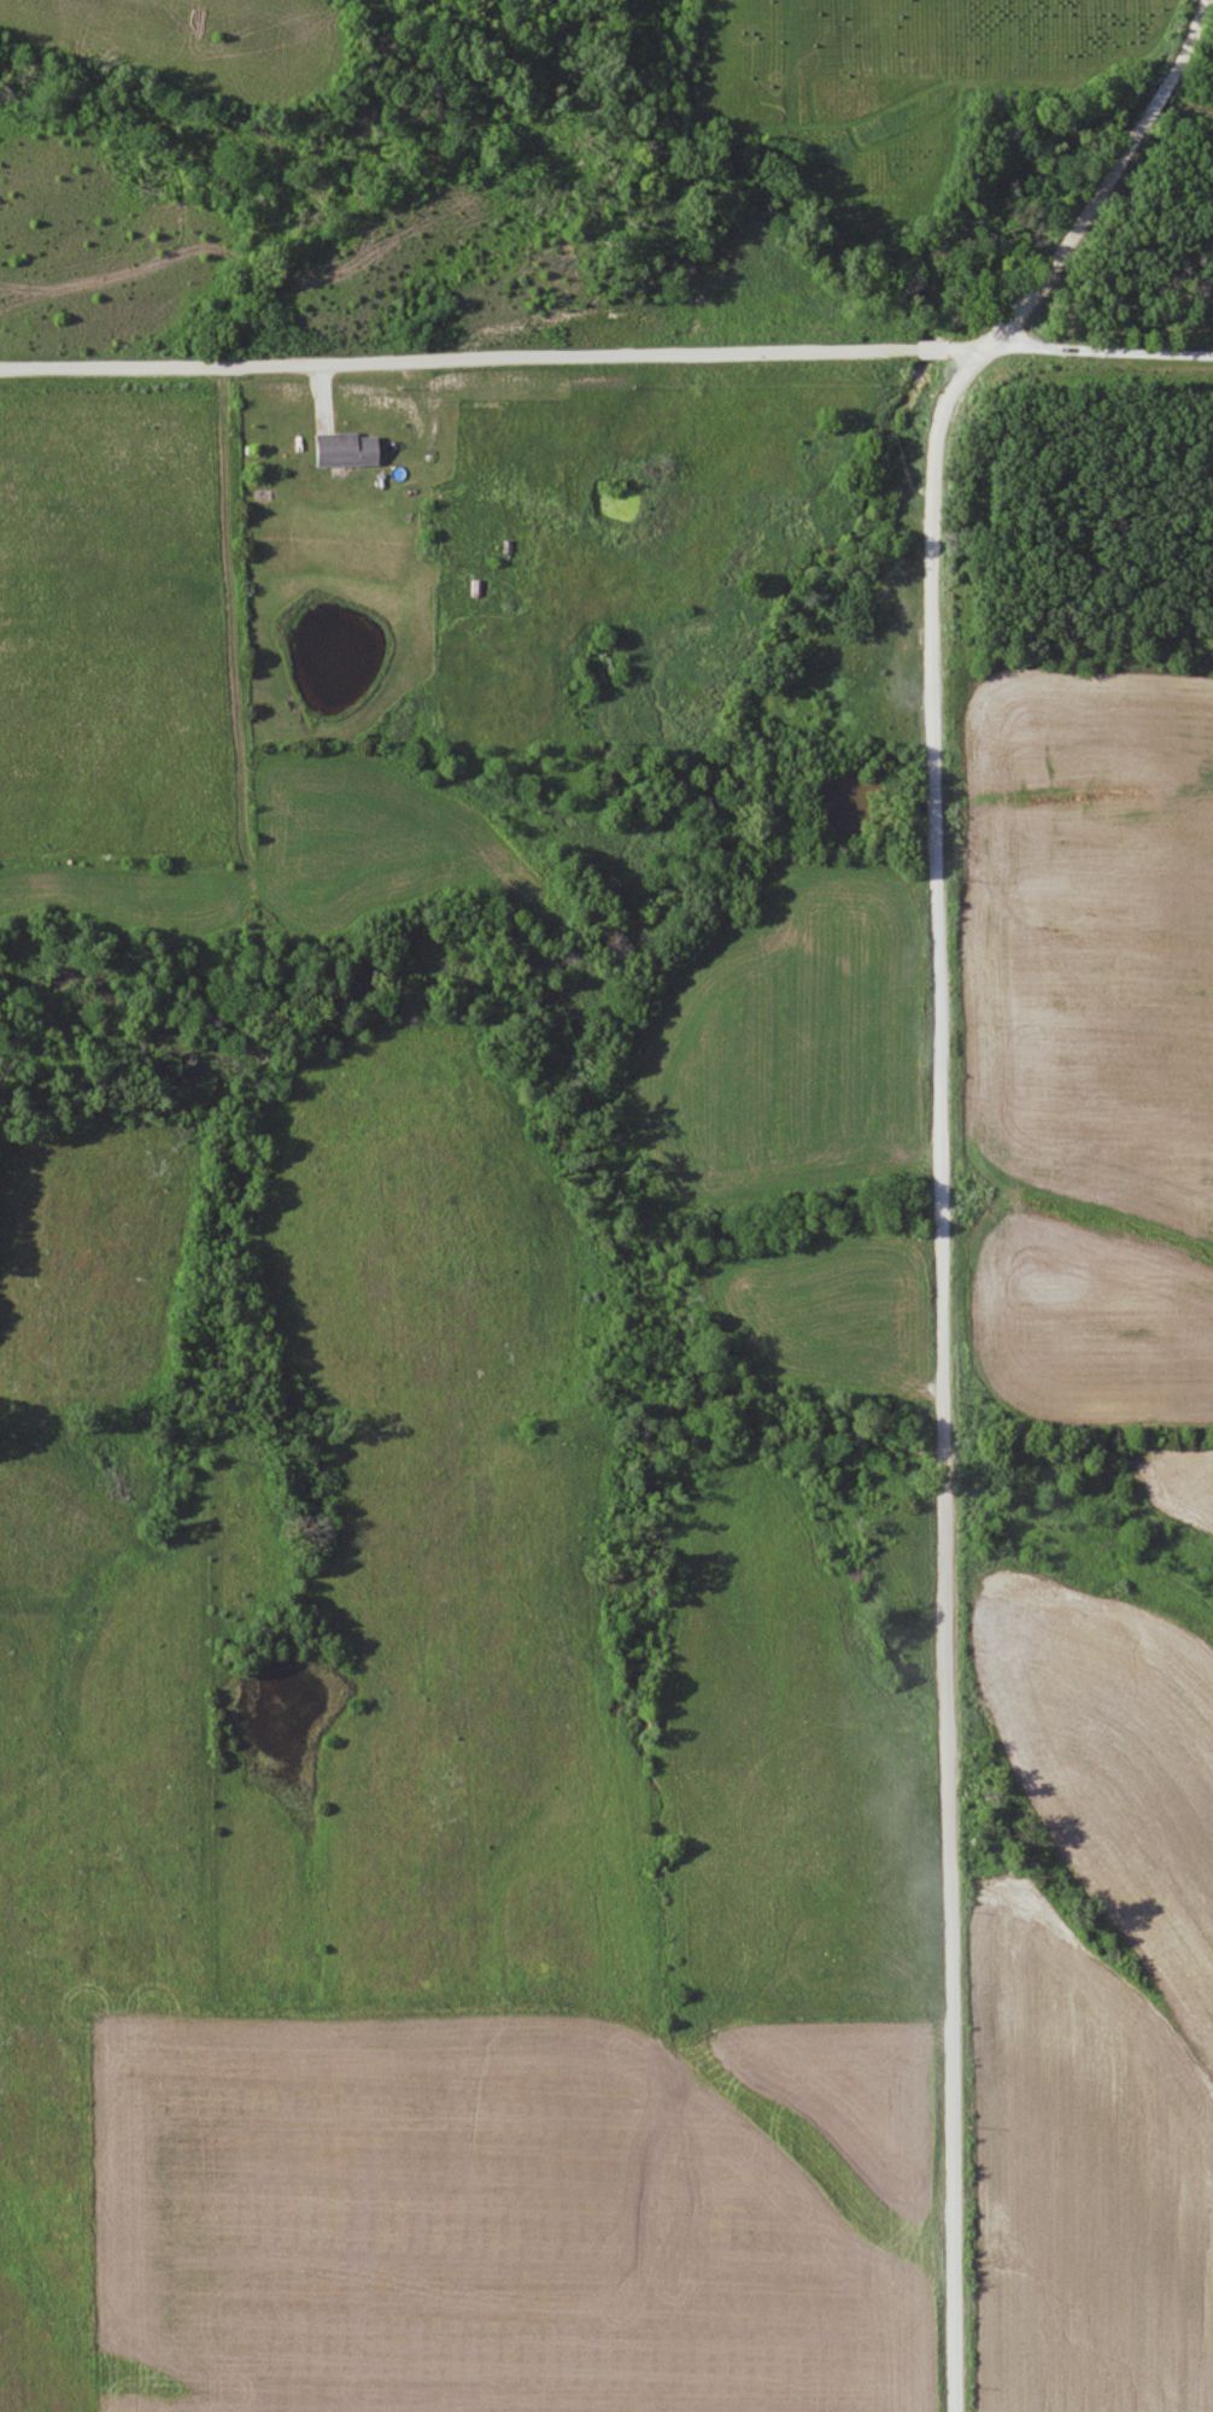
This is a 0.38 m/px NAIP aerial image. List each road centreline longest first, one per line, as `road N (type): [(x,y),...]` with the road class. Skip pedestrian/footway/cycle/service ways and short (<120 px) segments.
road 1 (residential): [(955,2411),(932,640),(939,427),(956,385),(991,350),(1137,146),(1210,0)]
road 2 (residential): [(991,350),(869,357),(0,357)]

